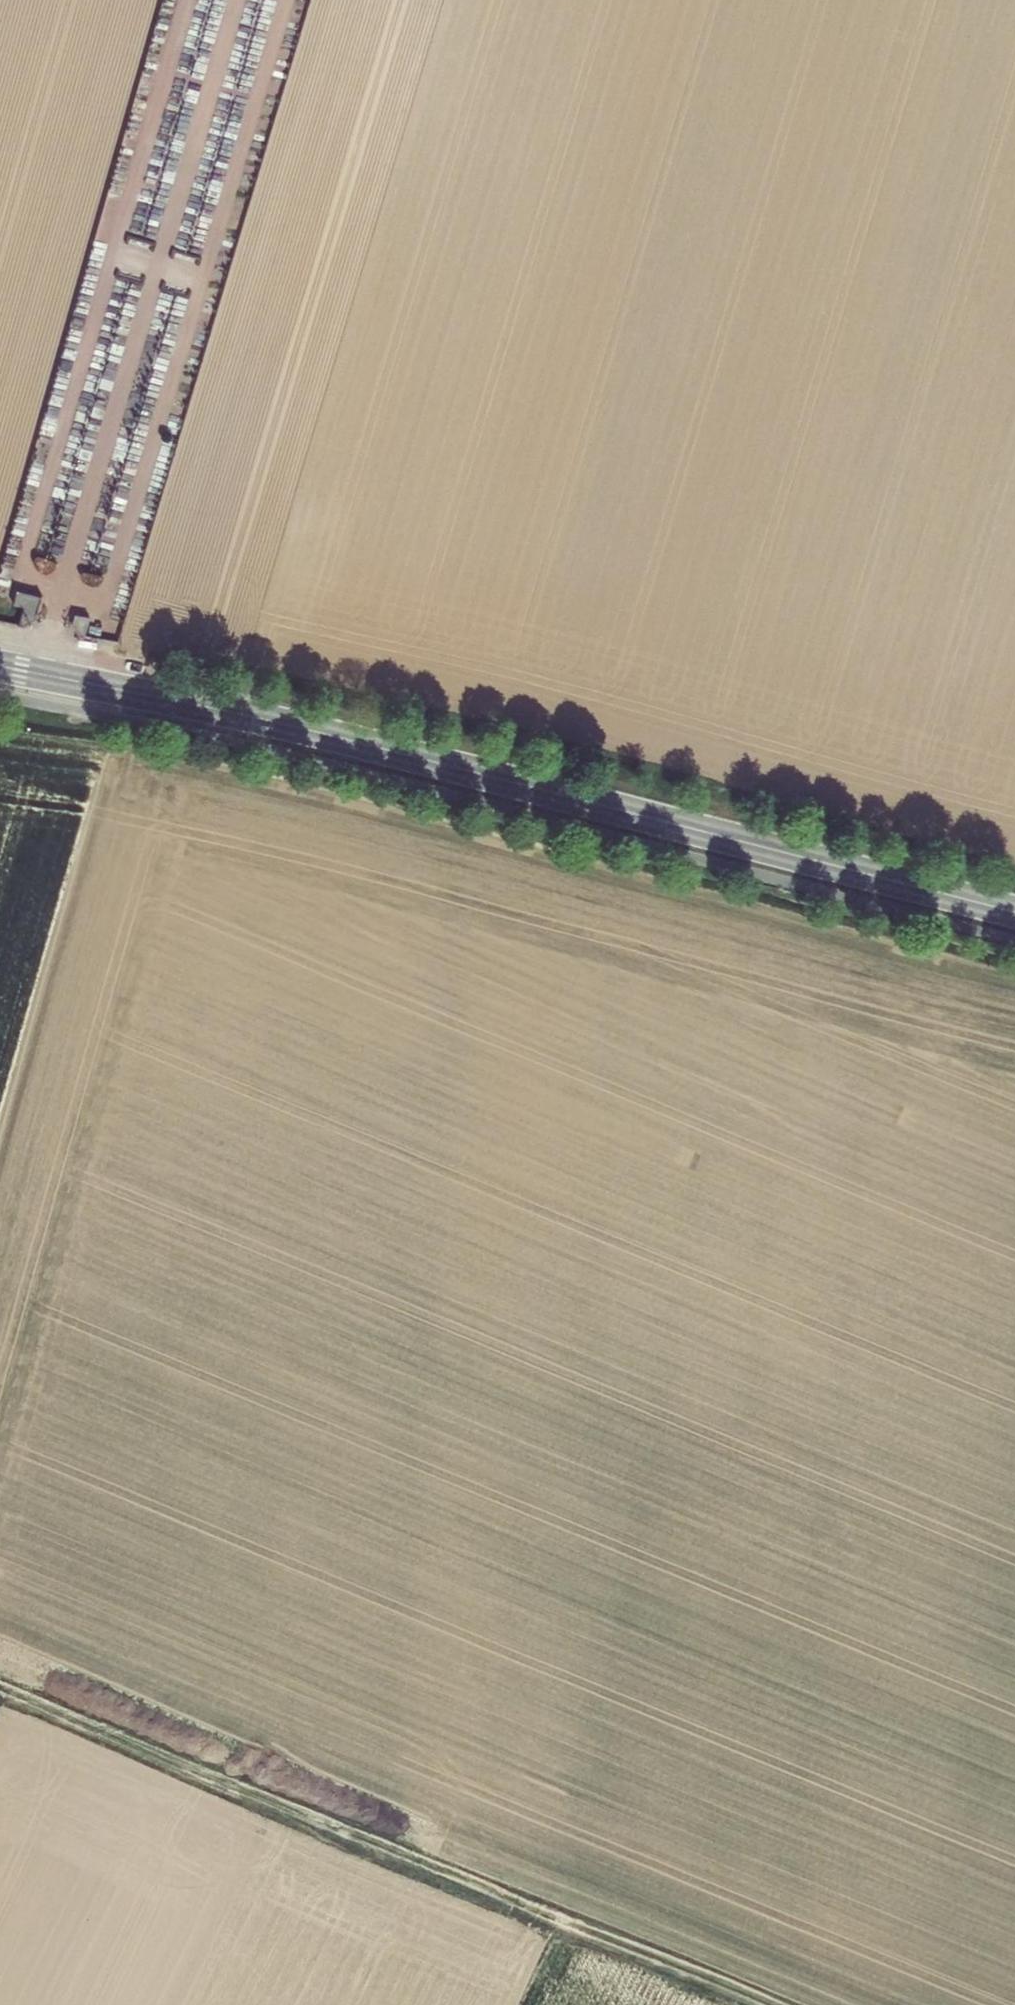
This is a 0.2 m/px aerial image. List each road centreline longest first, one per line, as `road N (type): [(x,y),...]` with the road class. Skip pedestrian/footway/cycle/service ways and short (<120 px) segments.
road 1 (primary): [(0,665),(319,731),(1014,912)]
road 2 (track): [(0,1710),(726,2004)]

